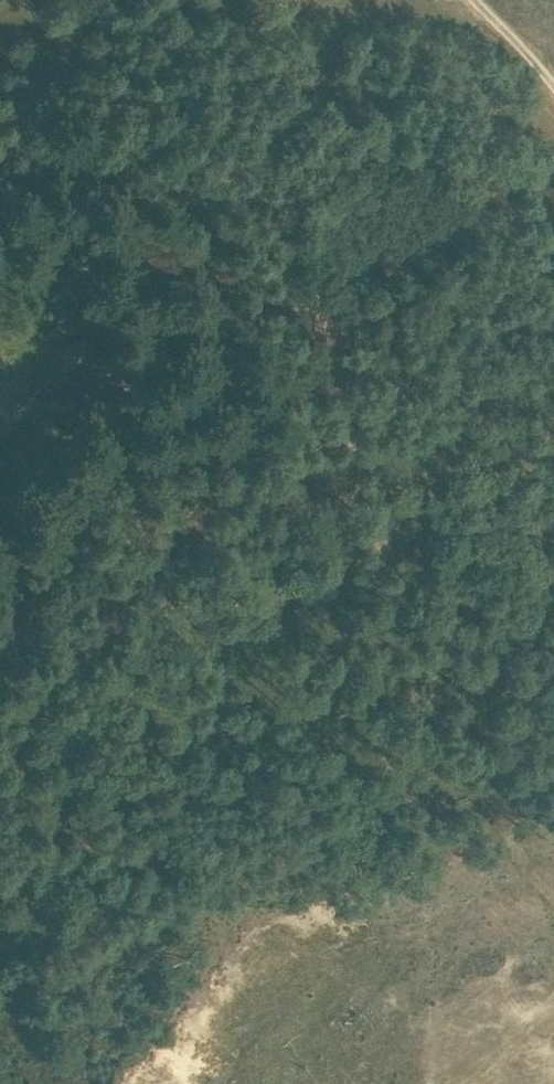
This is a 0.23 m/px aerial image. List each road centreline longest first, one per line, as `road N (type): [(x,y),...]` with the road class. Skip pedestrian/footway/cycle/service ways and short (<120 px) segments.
road 1 (track): [(553,889),(96,441)]
road 2 (track): [(553,124),(456,0)]

